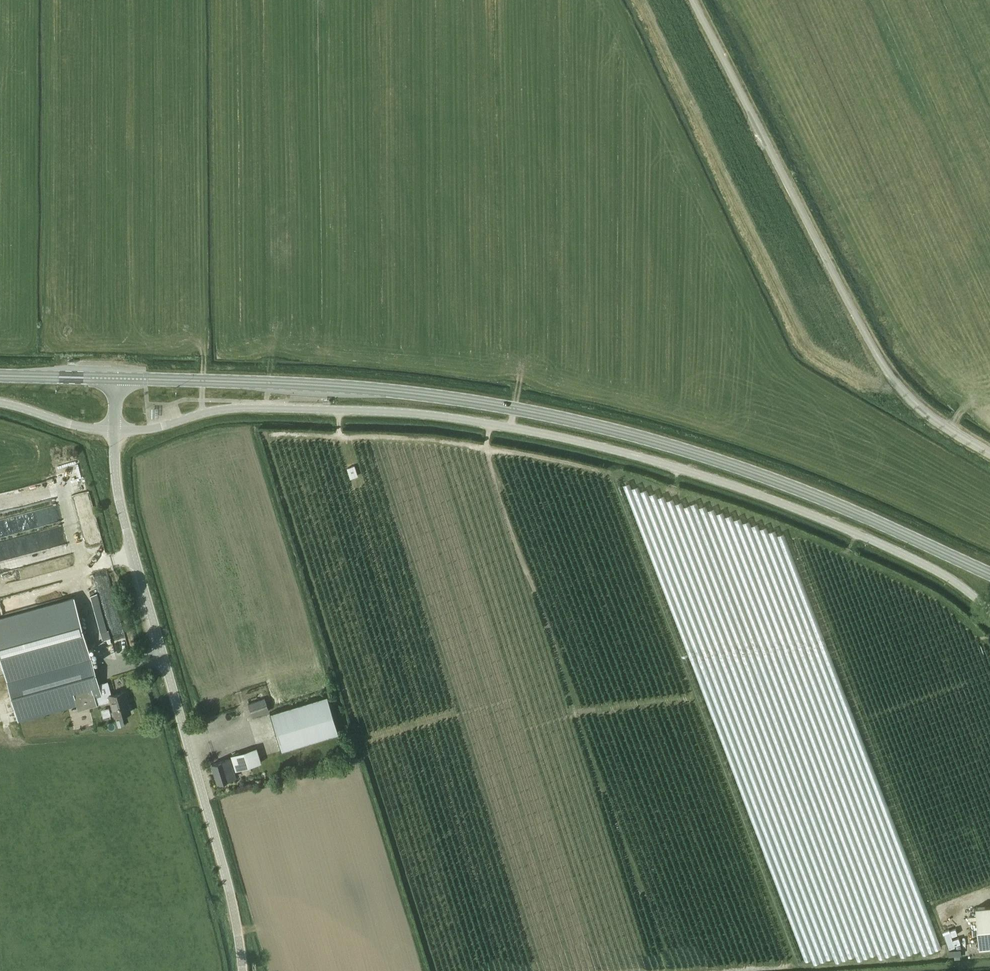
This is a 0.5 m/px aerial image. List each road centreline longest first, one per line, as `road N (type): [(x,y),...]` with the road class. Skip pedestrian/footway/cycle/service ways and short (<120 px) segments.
road 1 (unclassified): [(115,430),(149,429),(226,409),(389,412),(584,444),(838,525),(952,582),(989,611)]
road 2 (secondary): [(989,574),(750,472),(543,415),(342,387),(116,379)]
road 3 (unclassified): [(242,970),(224,871),(118,493),(115,430)]
road 4 (unclassified): [(989,454),(926,415),(888,373),(693,0)]

